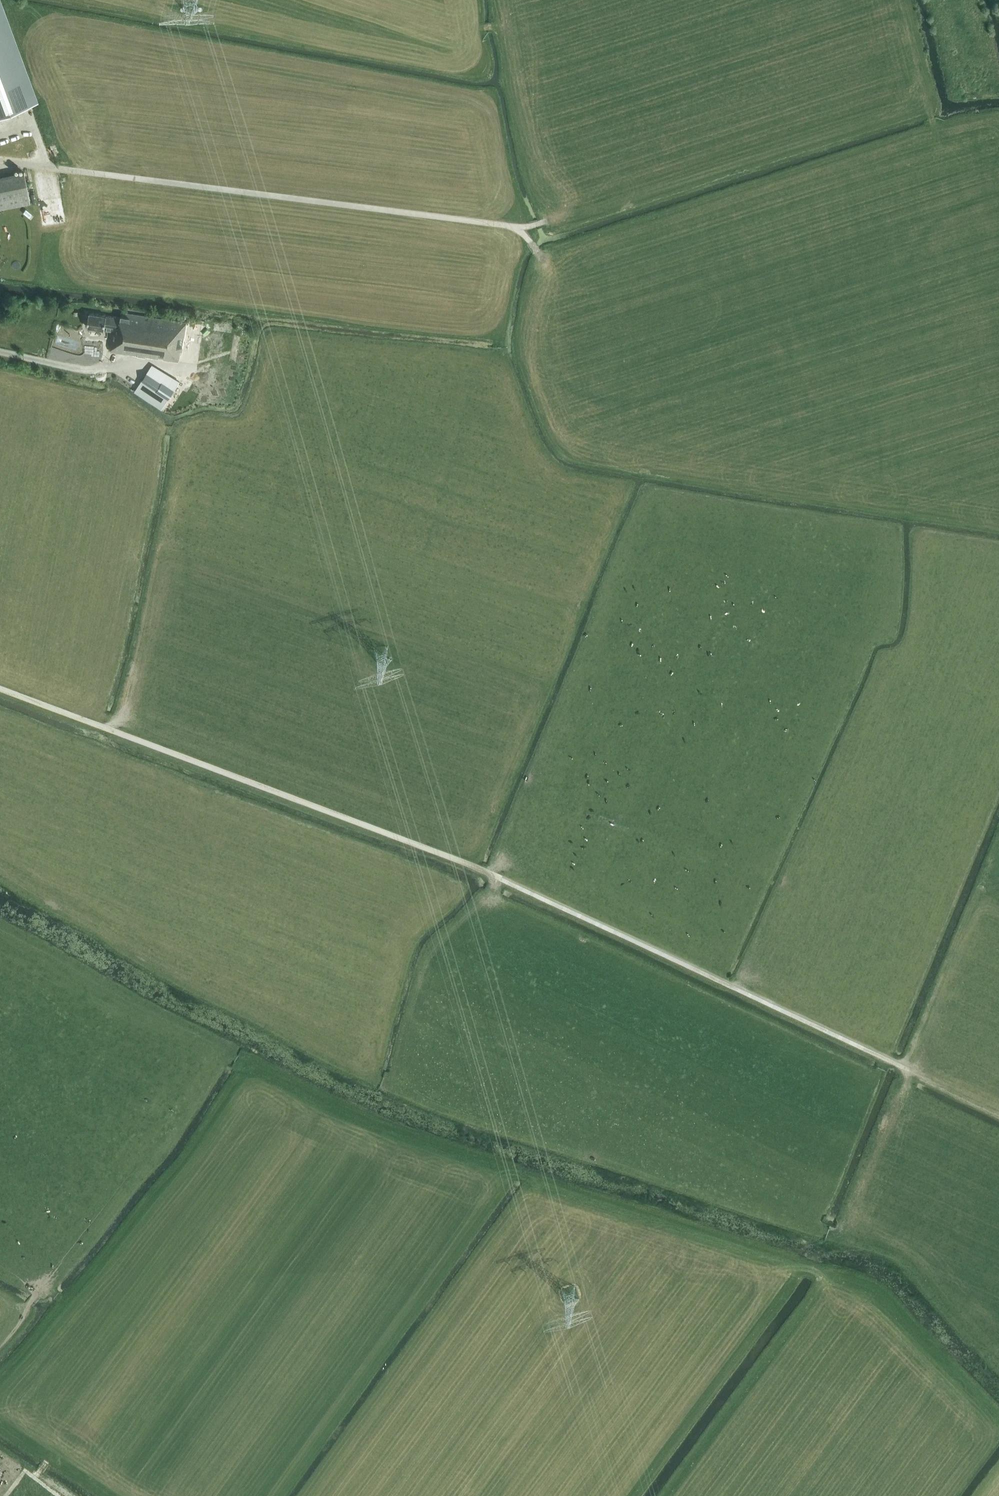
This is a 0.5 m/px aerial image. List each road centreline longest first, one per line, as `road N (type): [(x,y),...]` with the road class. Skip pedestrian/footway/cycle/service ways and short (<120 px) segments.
road 1 (track): [(909,1068),(479,868),(0,688)]
road 2 (track): [(545,222),(515,227),(0,161)]

